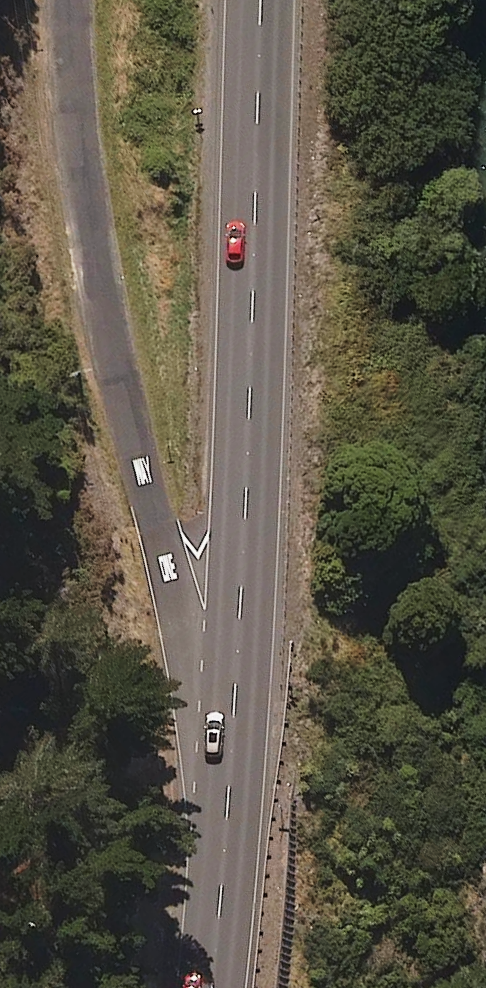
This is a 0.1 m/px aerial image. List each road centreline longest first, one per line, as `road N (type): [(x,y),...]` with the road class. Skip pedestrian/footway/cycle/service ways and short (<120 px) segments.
road 1 (residential): [(234,744),(172,593),(91,249),(69,0)]
road 2 (trunk): [(287,0),(234,744)]
road 3 (trunk): [(234,744),(211,987)]

